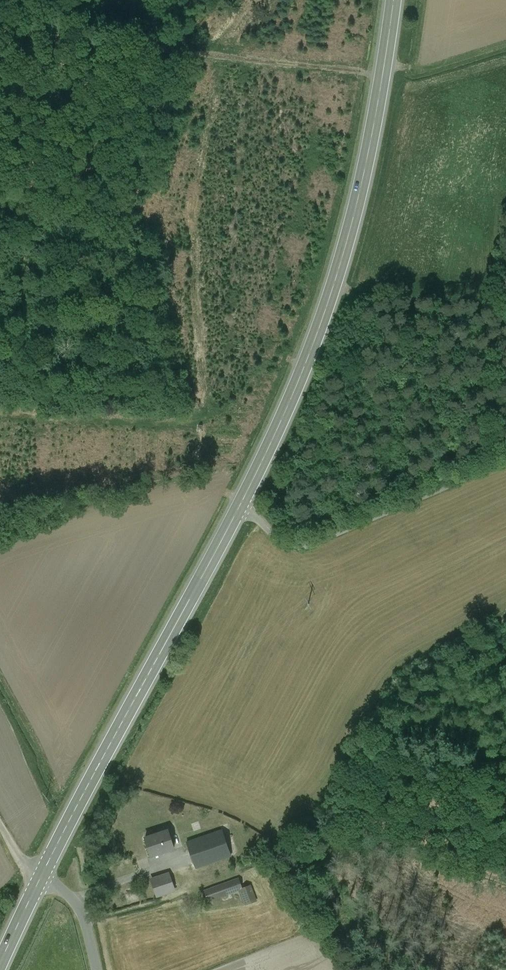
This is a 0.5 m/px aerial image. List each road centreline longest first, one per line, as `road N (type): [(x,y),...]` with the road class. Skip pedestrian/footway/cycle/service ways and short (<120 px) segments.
road 1 (secondary): [(240,507),(340,264),(393,0)]
road 2 (secondary): [(43,878),(240,507)]
road 3 (track): [(0,29),(383,75)]
road 4 (track): [(0,414),(187,424),(236,401),(273,362),(304,366)]
road 5 (unclassified): [(505,463),(312,541),(278,536),(240,507)]

